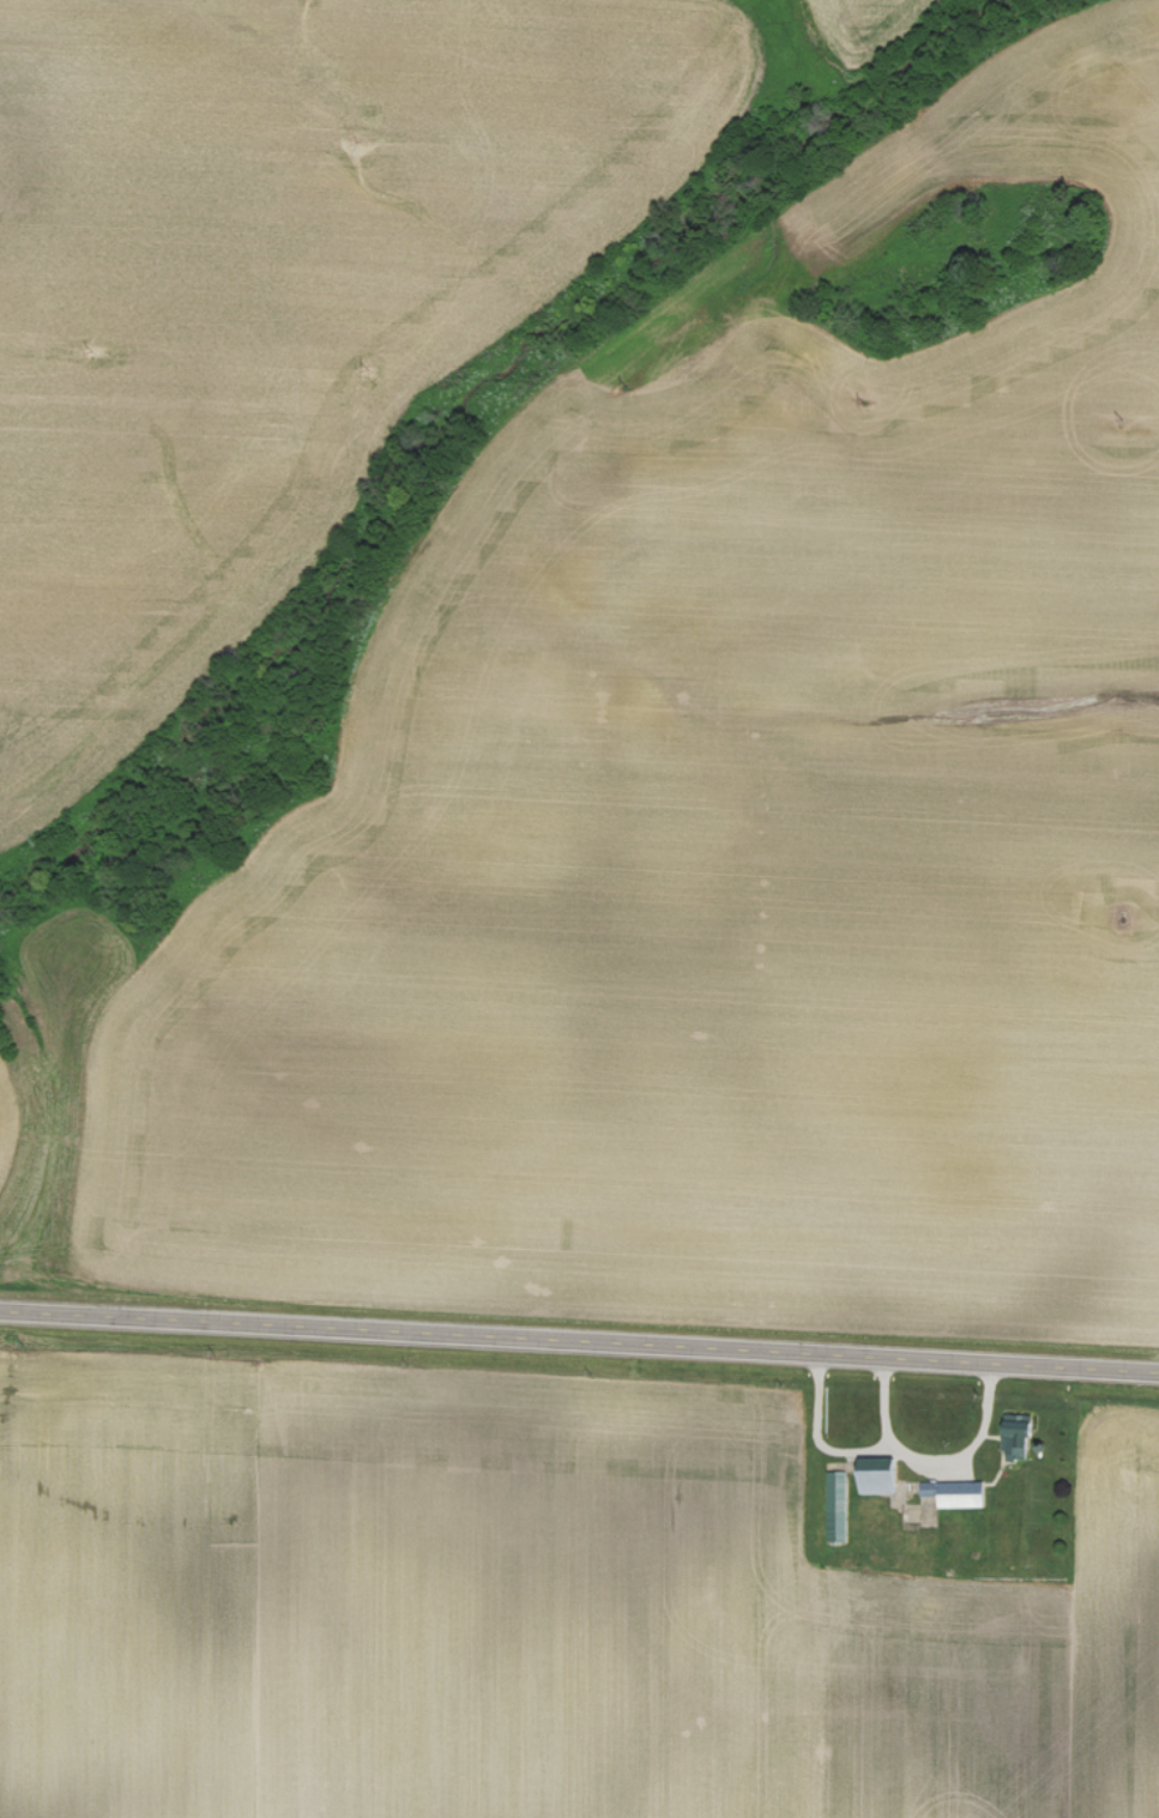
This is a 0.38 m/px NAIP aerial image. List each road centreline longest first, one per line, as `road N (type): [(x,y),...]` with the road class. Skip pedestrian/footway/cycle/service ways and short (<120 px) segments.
road 1 (primary): [(1158,1368),(0,1322)]

